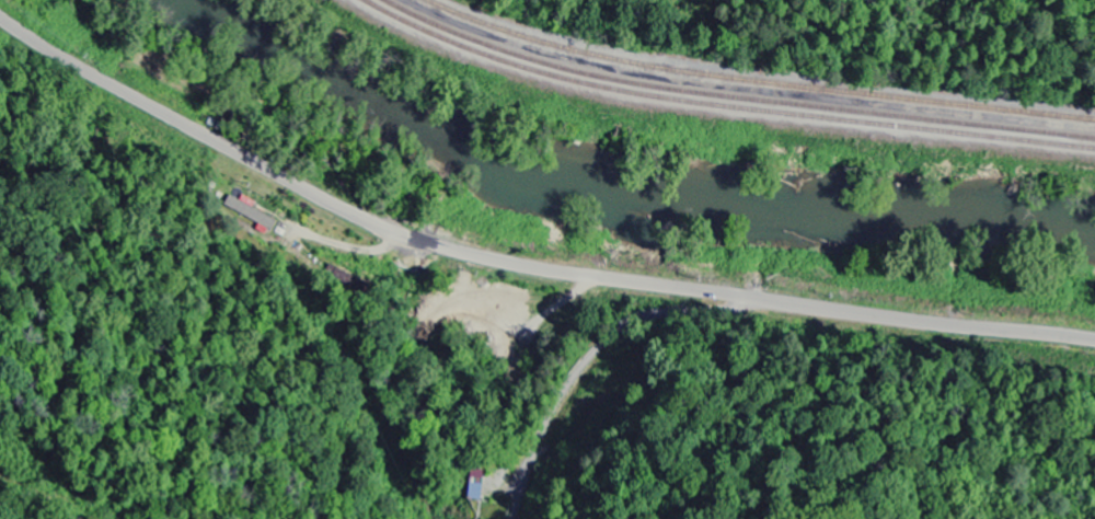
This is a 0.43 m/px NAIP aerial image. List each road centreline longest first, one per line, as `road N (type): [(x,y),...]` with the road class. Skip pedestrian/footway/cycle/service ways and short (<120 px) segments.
road 1 (residential): [(1094,339),(685,290),(429,243),(286,178),(0,17)]
road 2 (residential): [(771,301),(639,323),(600,349),(550,424),(514,518)]

